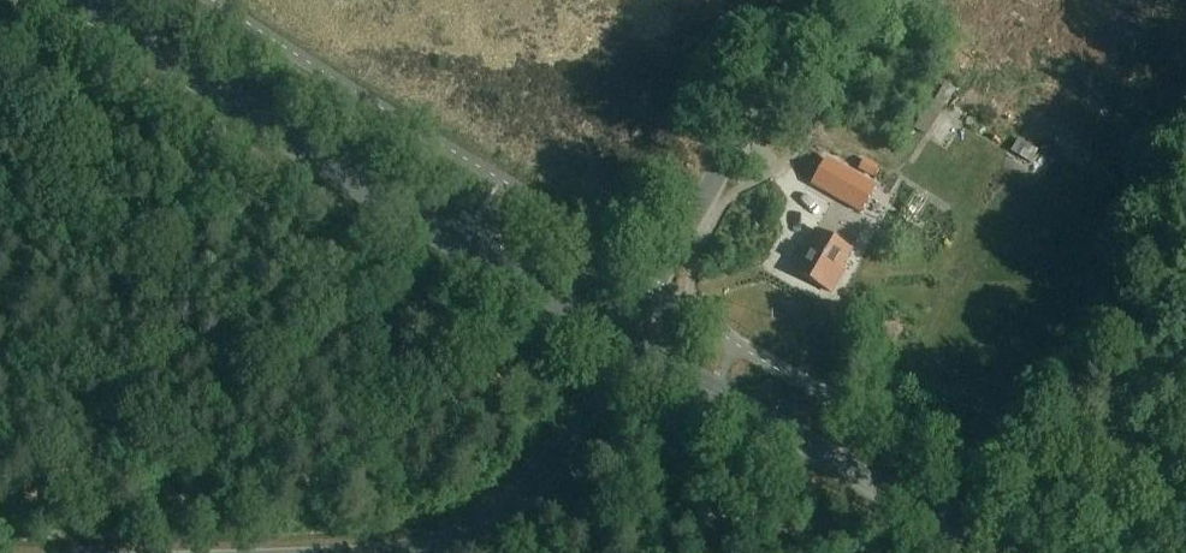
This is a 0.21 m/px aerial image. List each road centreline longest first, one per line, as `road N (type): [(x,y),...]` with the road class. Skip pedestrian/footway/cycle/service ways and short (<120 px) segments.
road 1 (track): [(851,552),(396,290),(0,36)]
road 2 (secondary): [(624,343),(281,140),(71,0)]
road 3 (secondary): [(990,552),(624,343)]
road 4 (tertiary): [(624,343),(809,0)]
road 5 (tertiary): [(392,552),(459,538),(534,483),(624,343)]

